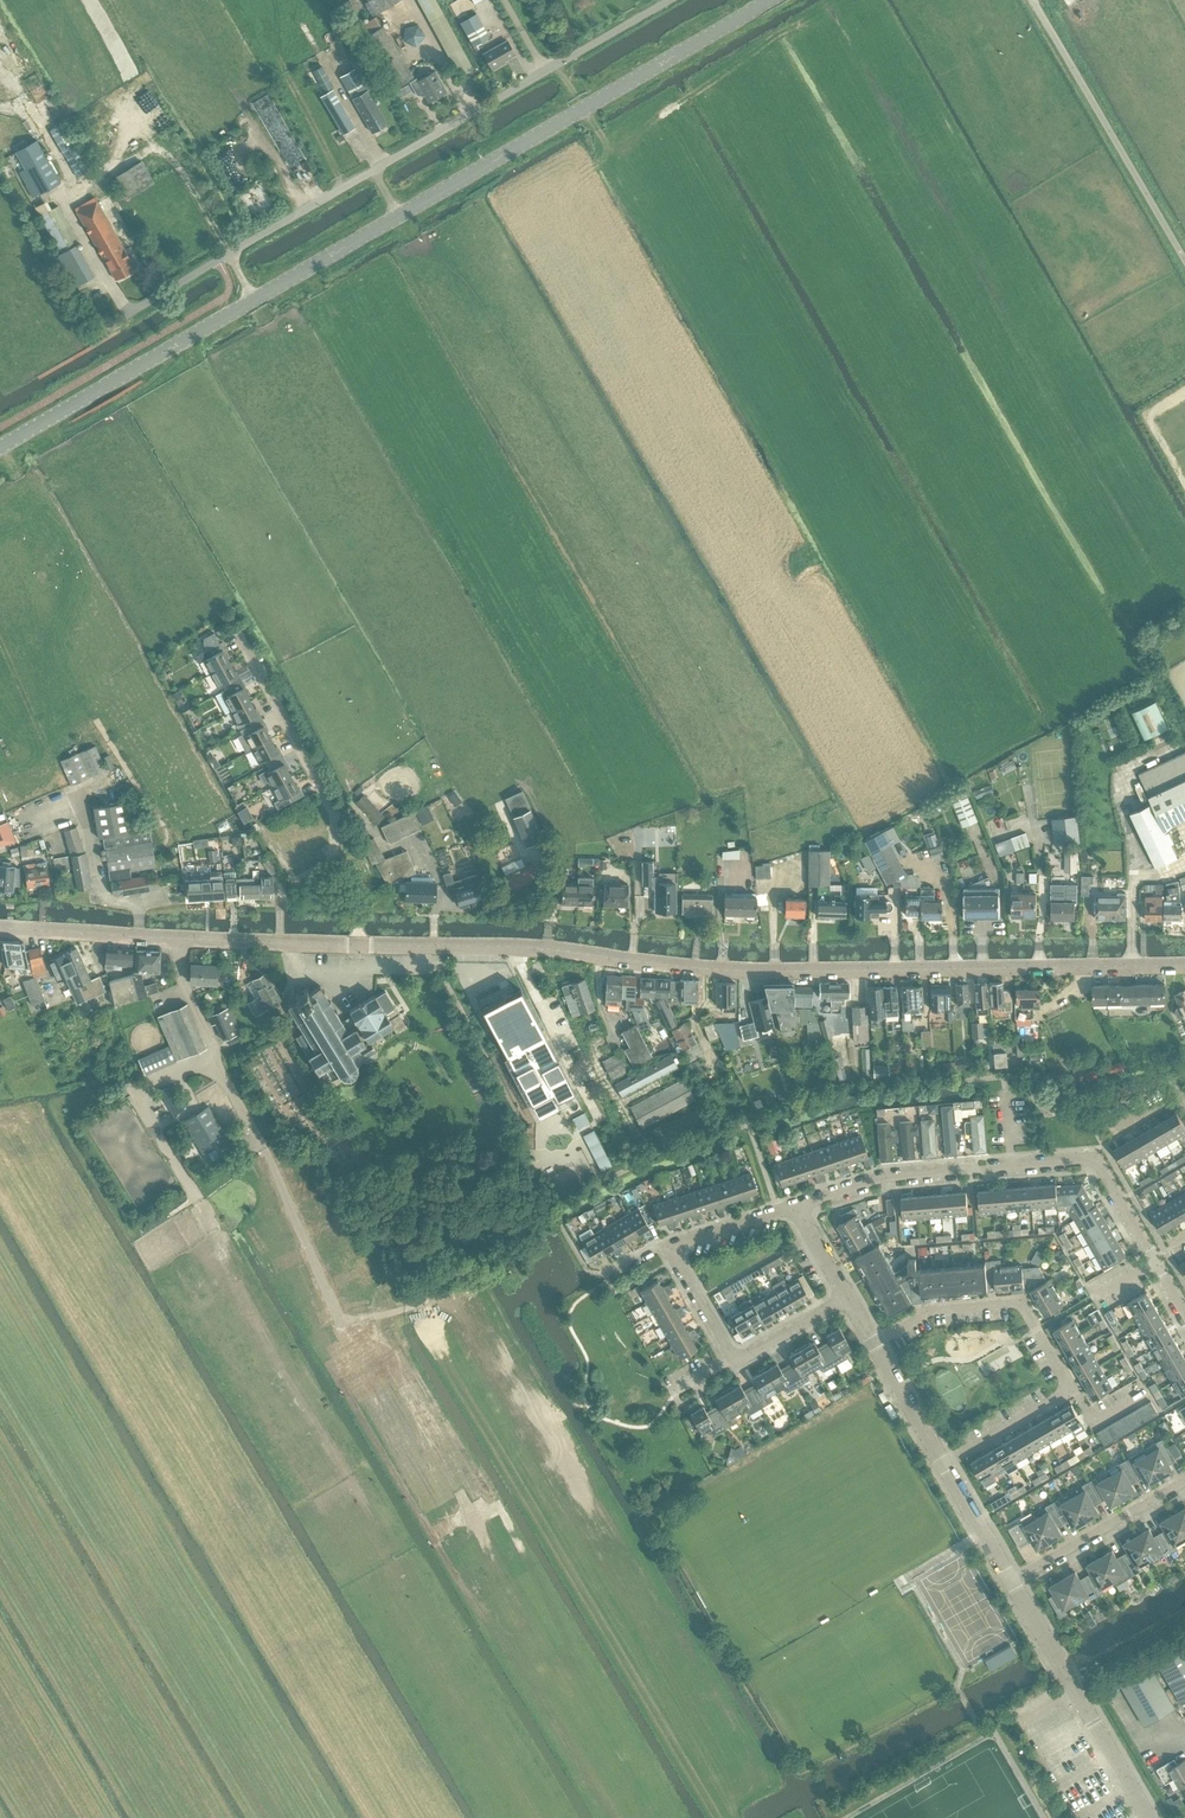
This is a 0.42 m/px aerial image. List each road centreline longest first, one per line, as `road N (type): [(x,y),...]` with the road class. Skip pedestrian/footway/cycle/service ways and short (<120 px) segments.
road 1 (tertiary): [(771,0),(0,448)]
road 2 (residential): [(1184,965),(775,971),(520,947),(357,945)]
road 3 (unclassified): [(111,326),(669,0)]
road 4 (residential): [(1184,1313),(1093,1160),(893,1176),(793,1207)]
road 5 (residential): [(943,1463),(1054,1399),(1064,1379),(1019,1304),(929,1312),(874,1345)]
road 6 (residential): [(357,945),(0,928)]
road 7 (residential): [(357,945),(355,895),(332,853),(334,812),(239,638)]
road 8 (track): [(68,195),(143,151),(176,163),(273,331)]
road 9 (unclassified): [(1035,0),(1184,260)]
road 10 (unclassified): [(1149,1817),(1012,1581)]
road 11 (residential): [(1012,1581),(1184,1482)]
road 12 (track): [(0,107),(23,113),(46,135),(69,179),(68,211)]
road 13 (track): [(344,187),(282,65)]
road 14 (residential): [(943,1463),(874,1345)]
road 15 (residential): [(1012,1581),(943,1463)]
road 16 (residential): [(667,1247),(793,1207)]
road 17 (residential): [(733,1358),(667,1247)]
road 18 (track): [(237,100),(306,209)]
road 19 (residential): [(847,1299),(733,1358)]
road 20 (track): [(1184,393),(1150,421),(1184,486)]

